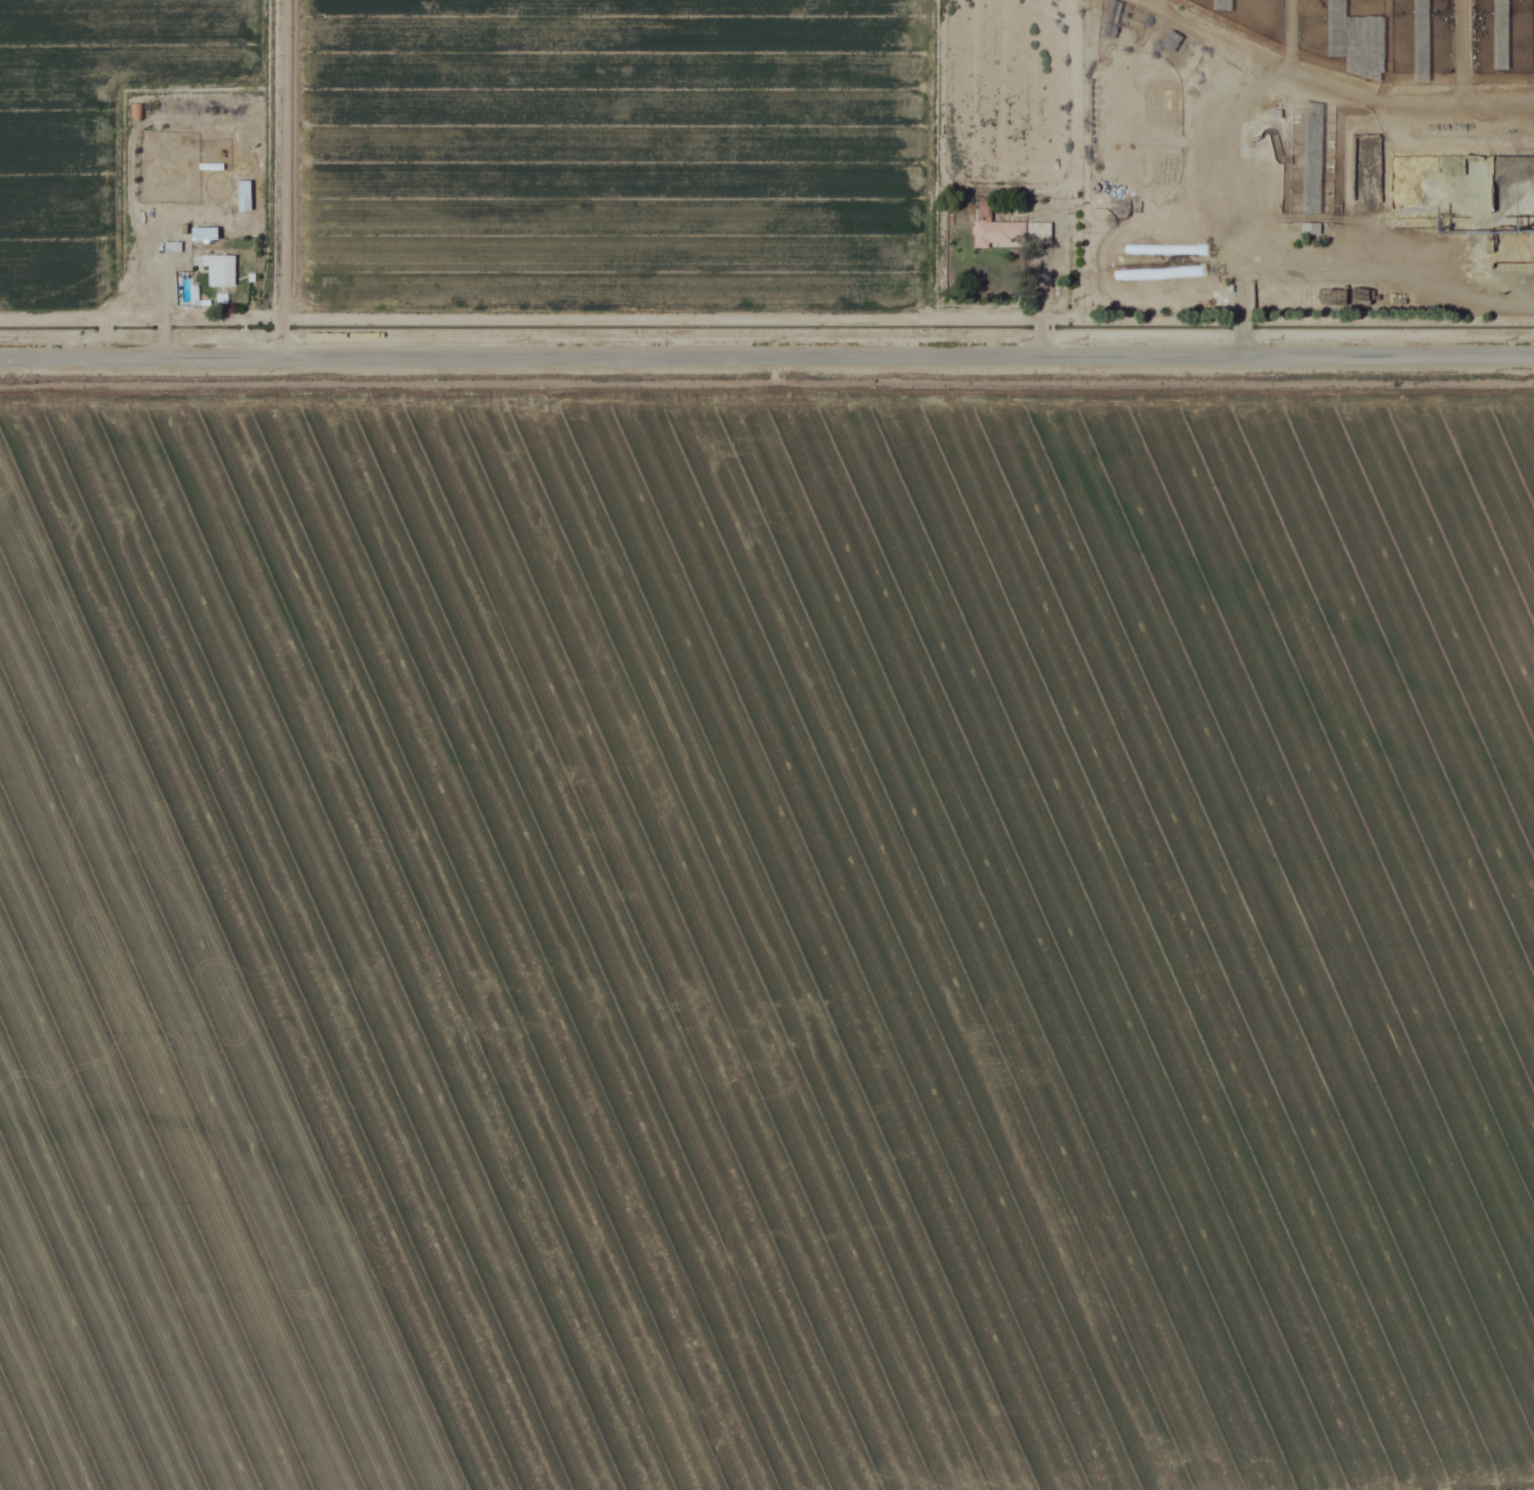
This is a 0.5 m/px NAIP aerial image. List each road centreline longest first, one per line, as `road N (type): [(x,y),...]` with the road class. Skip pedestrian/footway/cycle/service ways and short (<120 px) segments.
road 1 (residential): [(0,363),(1533,359)]

